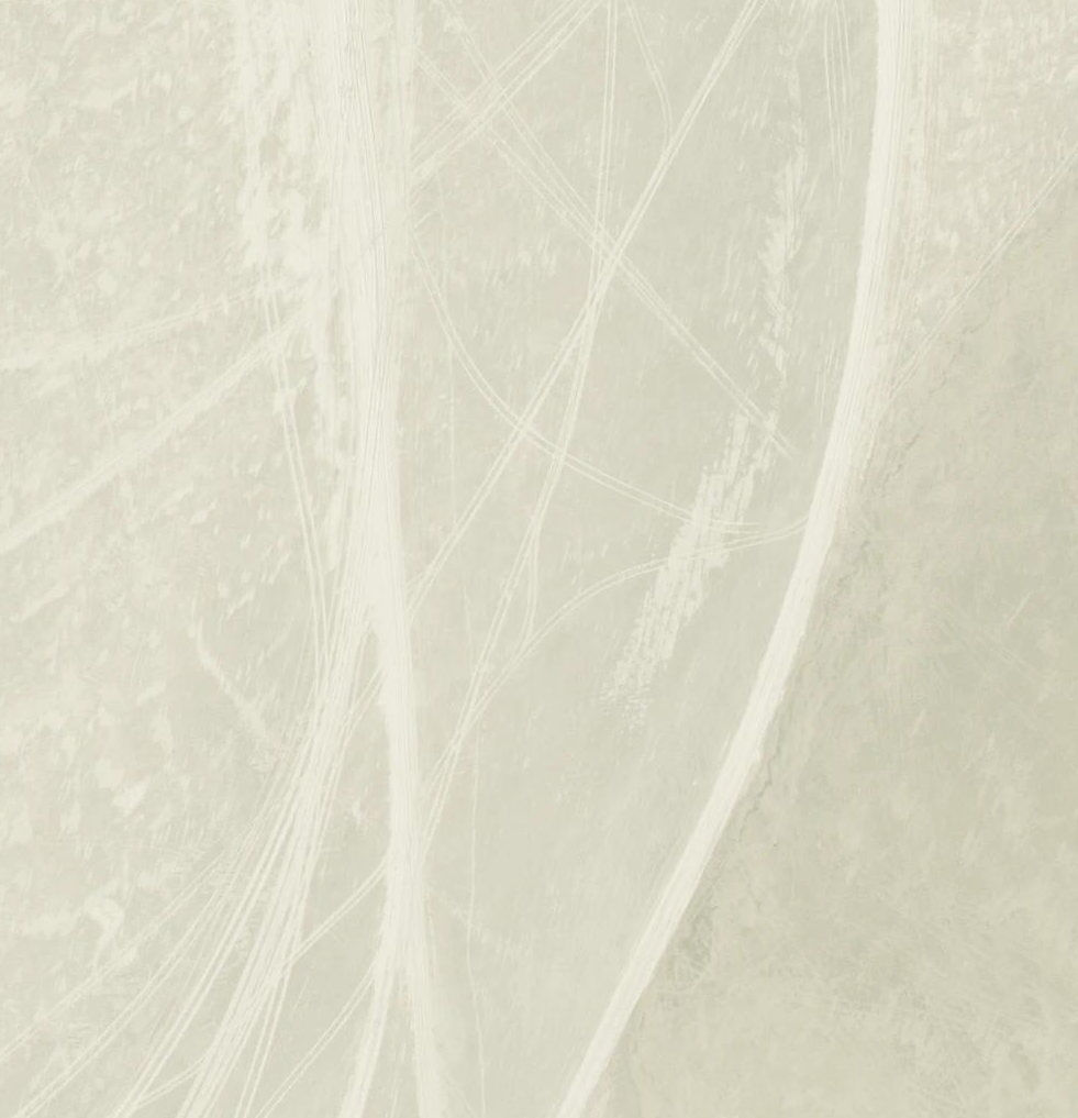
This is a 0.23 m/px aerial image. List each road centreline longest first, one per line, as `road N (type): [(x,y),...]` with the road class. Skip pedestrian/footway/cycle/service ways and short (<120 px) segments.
road 1 (track): [(709,1117),(695,1075),(789,0)]

